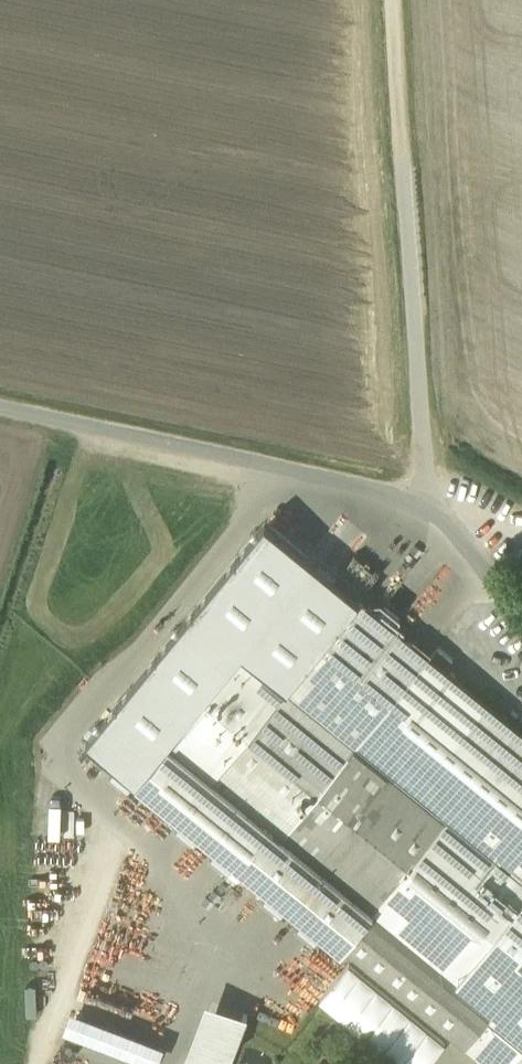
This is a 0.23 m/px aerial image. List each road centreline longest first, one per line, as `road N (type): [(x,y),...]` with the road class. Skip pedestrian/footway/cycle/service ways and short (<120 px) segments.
road 1 (unclassified): [(521,614),(483,566),(409,506),(329,479),(0,410)]
road 2 (track): [(438,524),(416,416),(393,0)]

